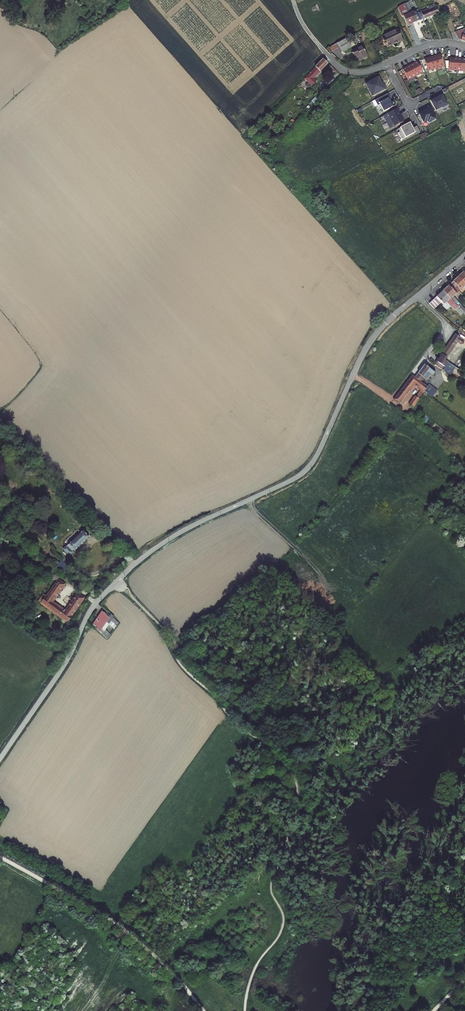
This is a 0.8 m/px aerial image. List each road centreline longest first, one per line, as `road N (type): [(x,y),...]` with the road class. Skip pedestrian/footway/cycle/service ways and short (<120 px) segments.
road 1 (residential): [(464,255),(372,339),(304,472),(172,537),(116,581)]
road 2 (track): [(116,581),(256,727),(270,729)]
road 3 (residential): [(0,758),(116,581)]
road 4 (residential): [(386,65),(361,73),(340,68),(308,32),(293,0)]

